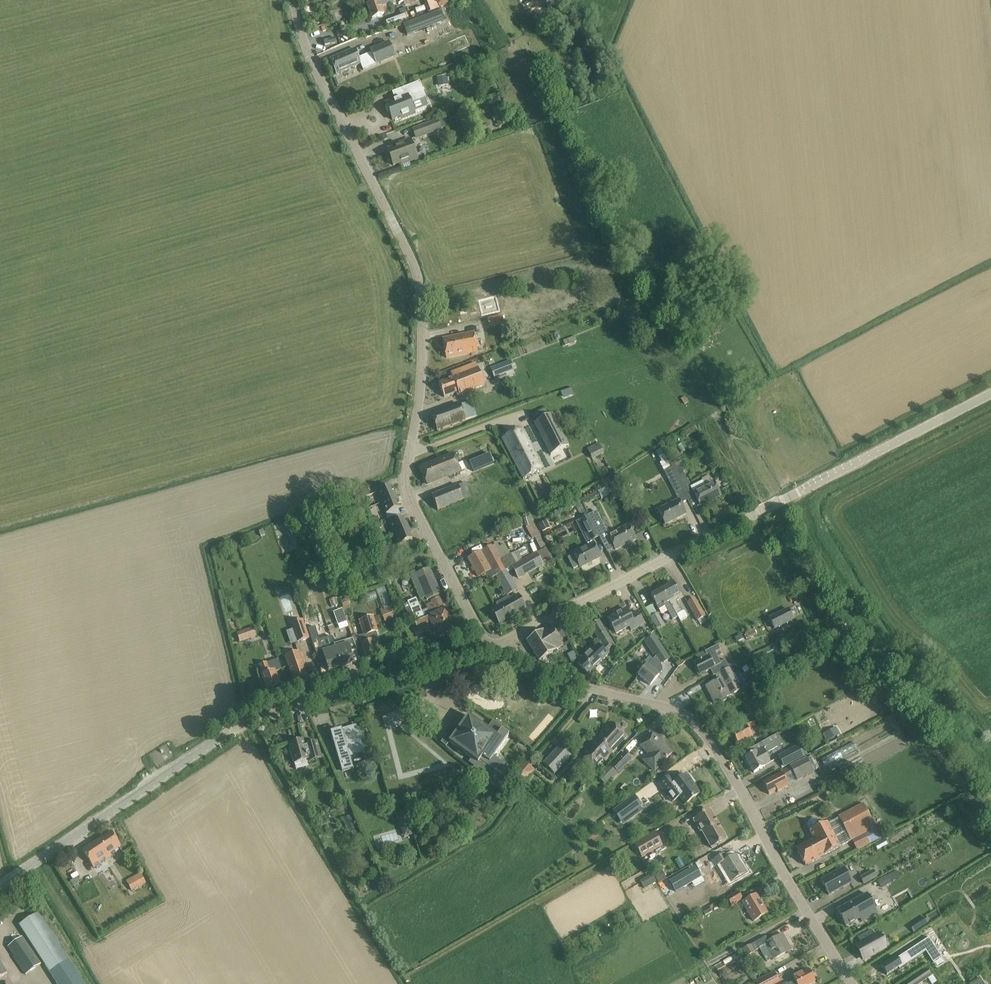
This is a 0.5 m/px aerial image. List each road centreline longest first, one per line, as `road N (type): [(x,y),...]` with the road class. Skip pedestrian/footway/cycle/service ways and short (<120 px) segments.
road 1 (unclassified): [(486,648),(405,484),(421,378),(414,263),(305,47),(293,0)]
road 2 (tertiary): [(0,886),(244,723),(486,648)]
road 3 (tertiary): [(505,640),(990,394)]
road 4 (unclassified): [(853,983),(693,722),(518,661),(505,640)]

